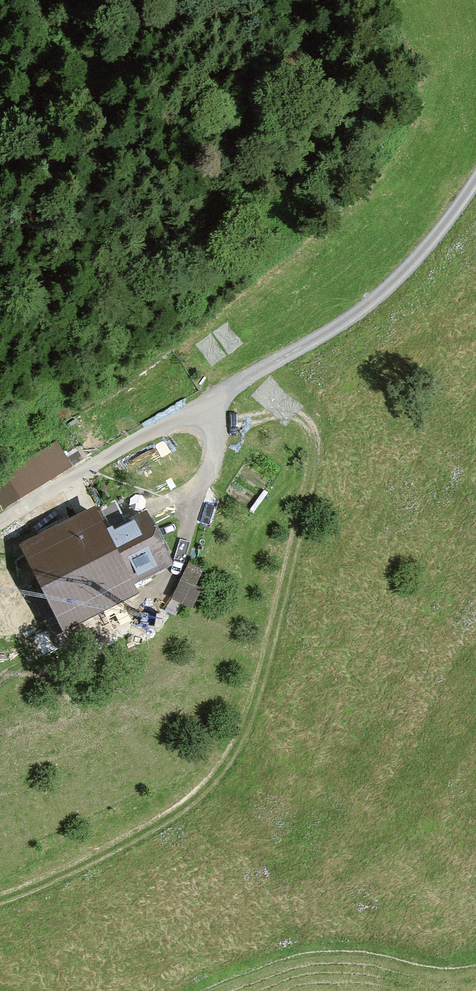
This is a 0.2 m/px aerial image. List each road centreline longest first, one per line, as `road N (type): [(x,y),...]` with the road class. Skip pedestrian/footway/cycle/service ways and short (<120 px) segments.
road 1 (track): [(222,433),(292,420),(323,442),(265,704),(245,754),(184,824),(95,873),(0,909)]
road 2 (track): [(188,421),(362,324),(426,270),(475,201)]
road 3 (track): [(0,533),(188,421),(209,421),(222,433),(224,450),(208,486)]

